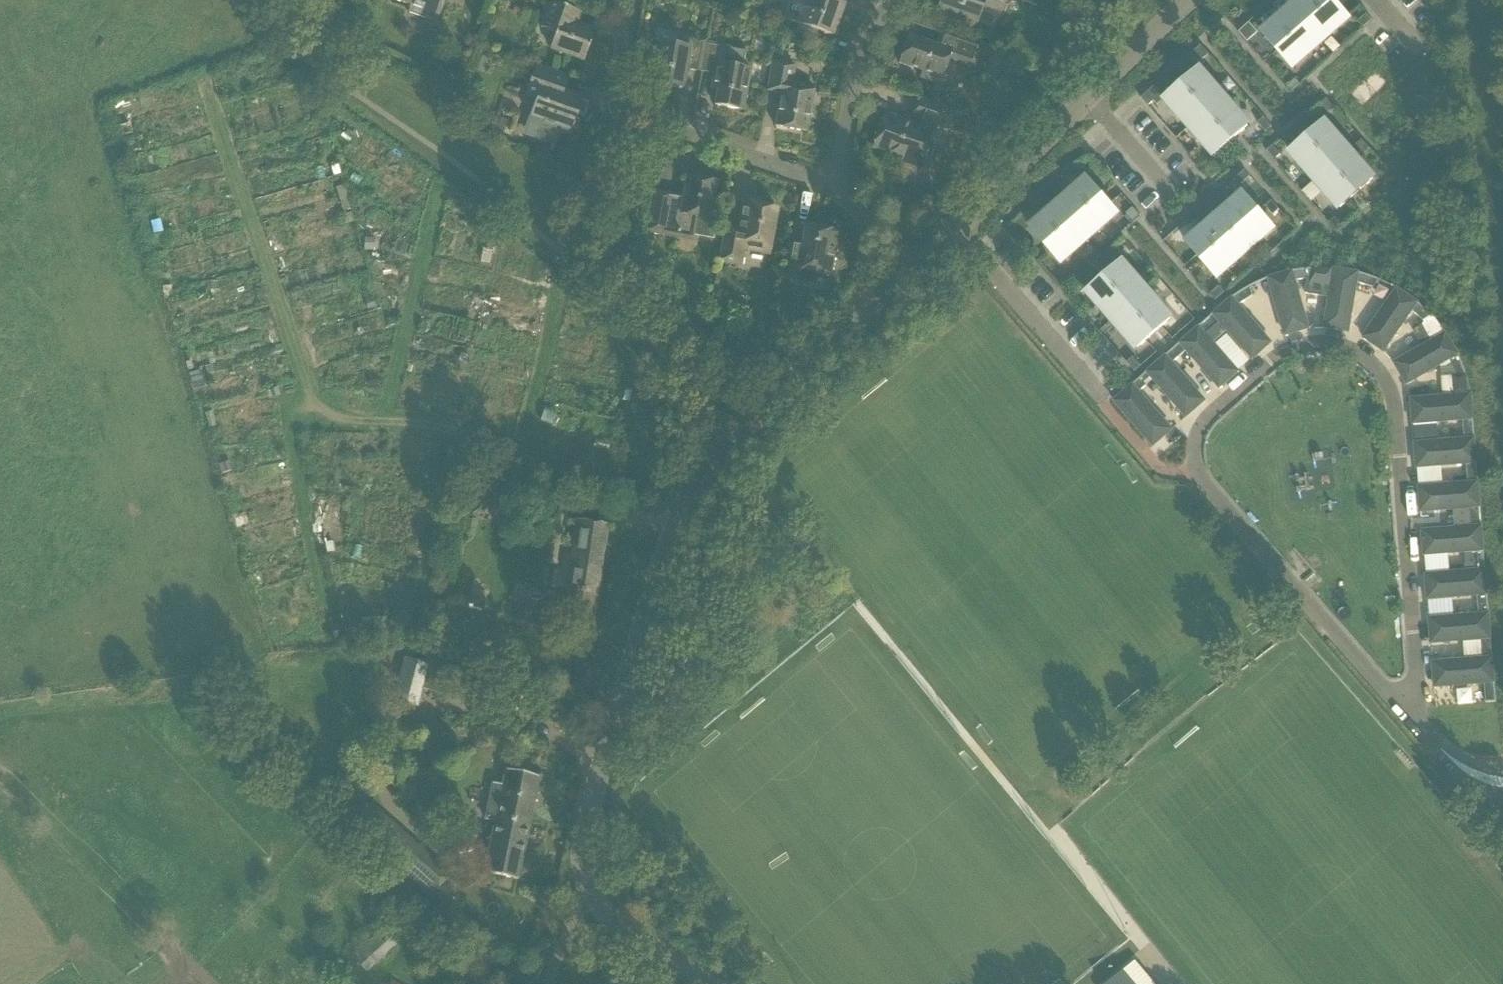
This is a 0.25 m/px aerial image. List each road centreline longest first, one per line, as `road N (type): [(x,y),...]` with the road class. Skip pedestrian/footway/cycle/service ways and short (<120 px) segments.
road 1 (residential): [(706,983),(598,902),(580,873),(585,821),(637,688),(694,495),(741,431),(916,273)]
road 2 (residential): [(1201,481),(1195,435),(1284,352),(1336,345),(1378,369),(1395,413),(1418,722)]
road 3 (track): [(694,495),(441,429),(319,417)]
road 4 (track): [(319,417),(207,87)]
road 5 (residential): [(632,0),(615,94),(625,107),(830,184)]
road 6 (residential): [(1418,722),(1201,481)]
road 7 (residential): [(963,230),(1190,0)]
road 8 (track): [(388,421),(437,198)]
road 9 (track): [(325,608),(291,425),(319,417)]
road 10 (residential): [(1099,395),(963,230)]
road 11 (residential): [(830,184),(862,44),(890,0)]
road 12 (track): [(423,612),(441,429)]
road 13 (track): [(519,449),(560,295)]
road 14 (residential): [(830,184),(916,273)]

